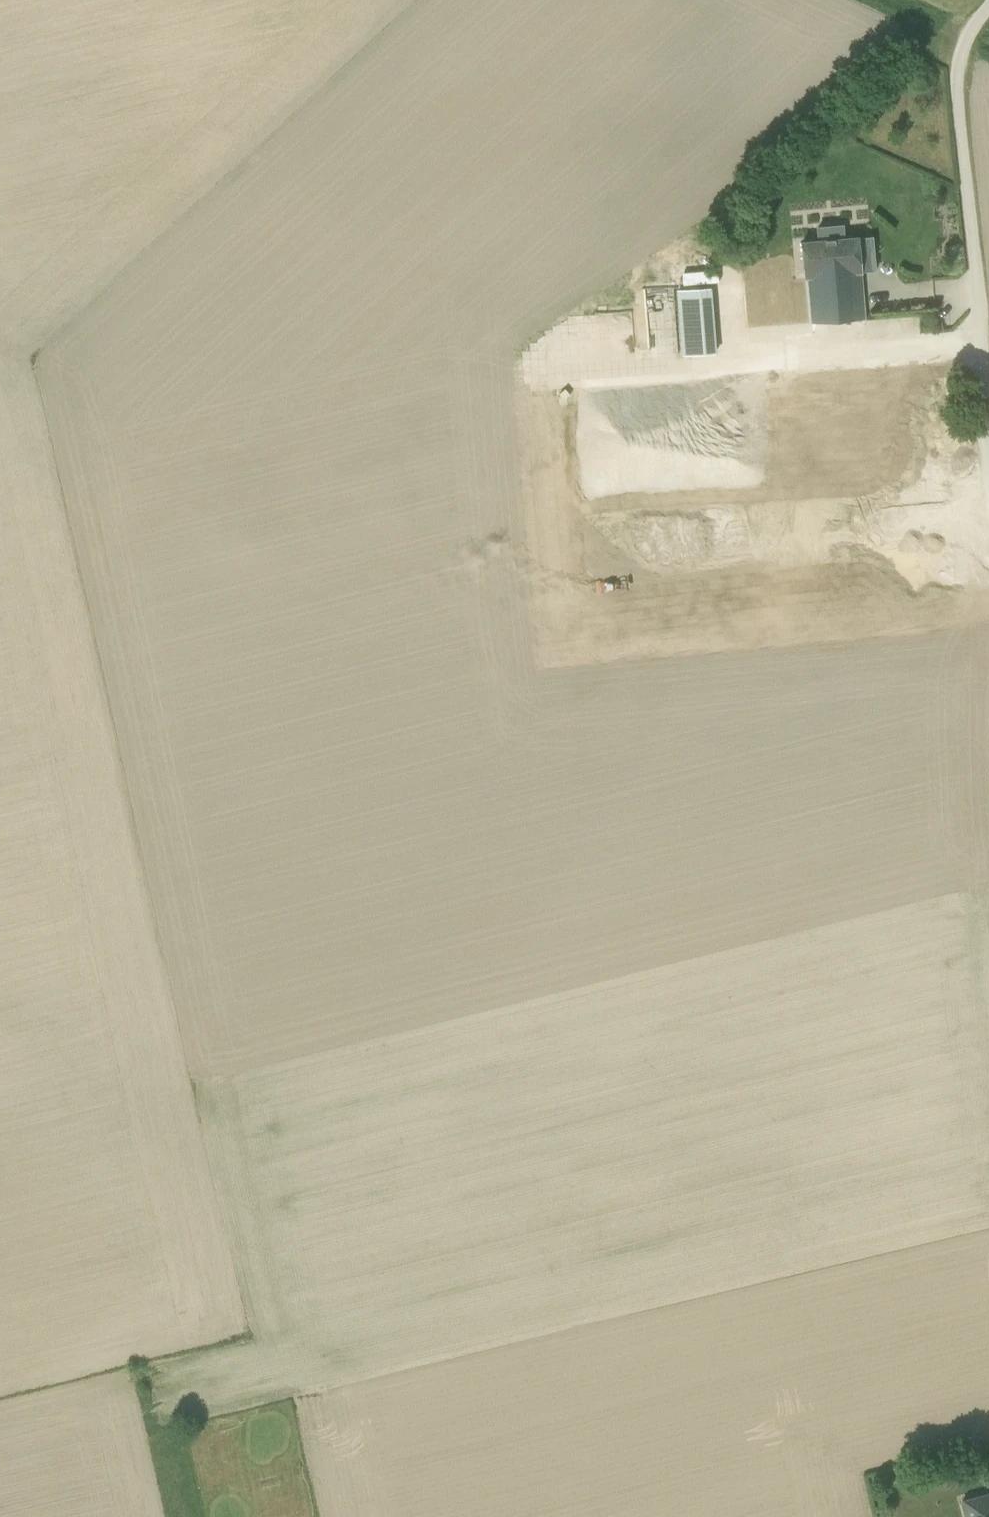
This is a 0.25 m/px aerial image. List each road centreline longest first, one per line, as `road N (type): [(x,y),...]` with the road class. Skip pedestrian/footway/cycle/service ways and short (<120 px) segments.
road 1 (unclassified): [(988,471),(953,114),(958,56),(988,2)]

